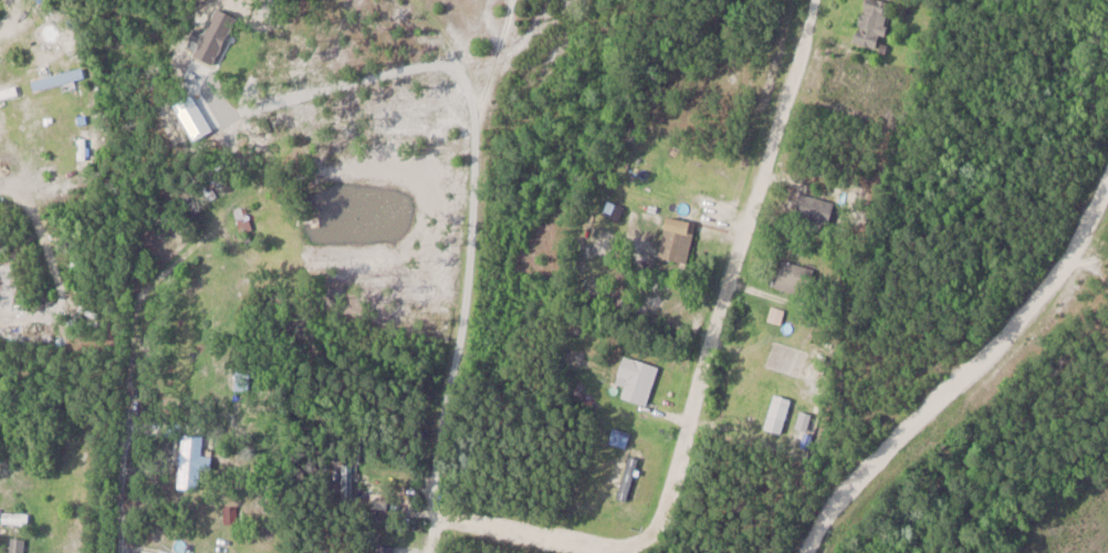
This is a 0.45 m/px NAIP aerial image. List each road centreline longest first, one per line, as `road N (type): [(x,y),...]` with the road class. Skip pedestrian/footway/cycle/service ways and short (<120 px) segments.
road 1 (residential): [(657,552),(815,0)]
road 2 (residential): [(447,499),(449,386),(467,319),(485,82),(405,0)]
road 3 (residential): [(801,552),(808,528),(1037,307),(1107,190)]
road 4 (residential): [(447,499),(642,552)]

